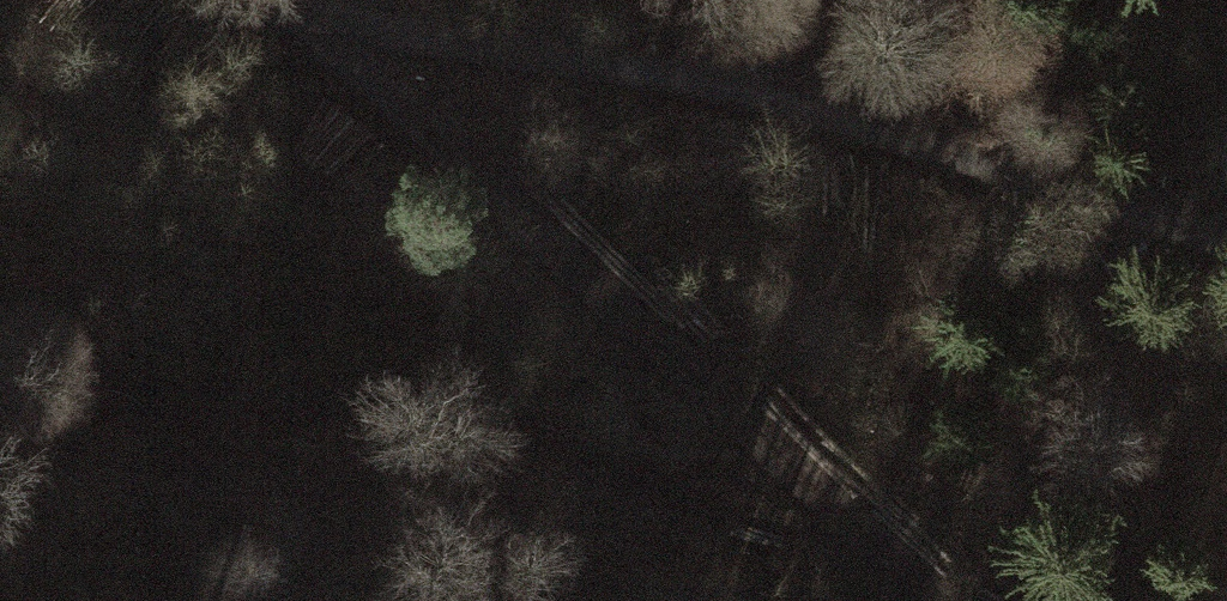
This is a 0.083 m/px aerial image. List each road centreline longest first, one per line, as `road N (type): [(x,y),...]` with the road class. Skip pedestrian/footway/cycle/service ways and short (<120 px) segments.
road 1 (track): [(298,19),(460,31),(710,76),(1226,244)]
road 2 (track): [(932,600),(601,287),(298,19)]

